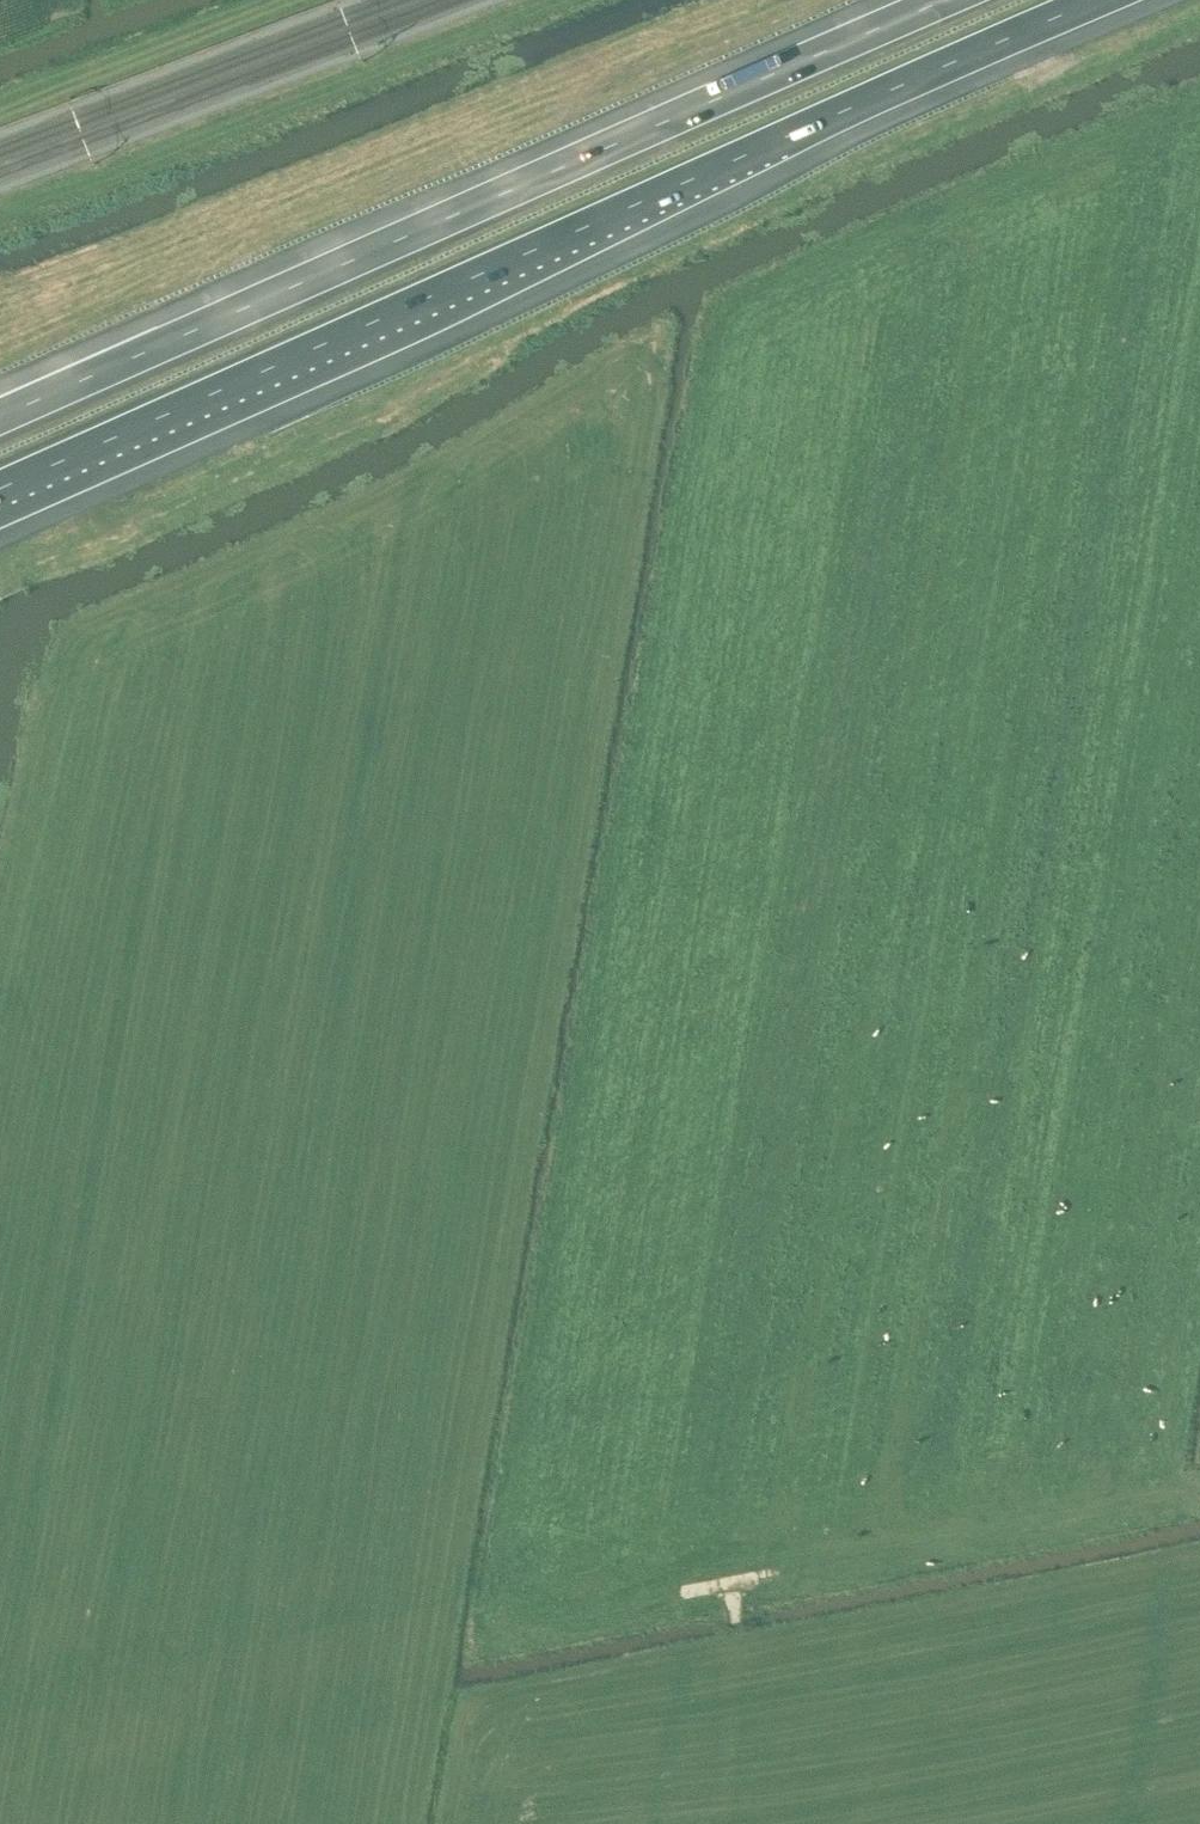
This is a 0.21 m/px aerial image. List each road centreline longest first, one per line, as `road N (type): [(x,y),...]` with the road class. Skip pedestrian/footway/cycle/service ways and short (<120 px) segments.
road 1 (motorway): [(0,486),(1091,0)]
road 2 (motorway): [(940,0),(0,414)]

